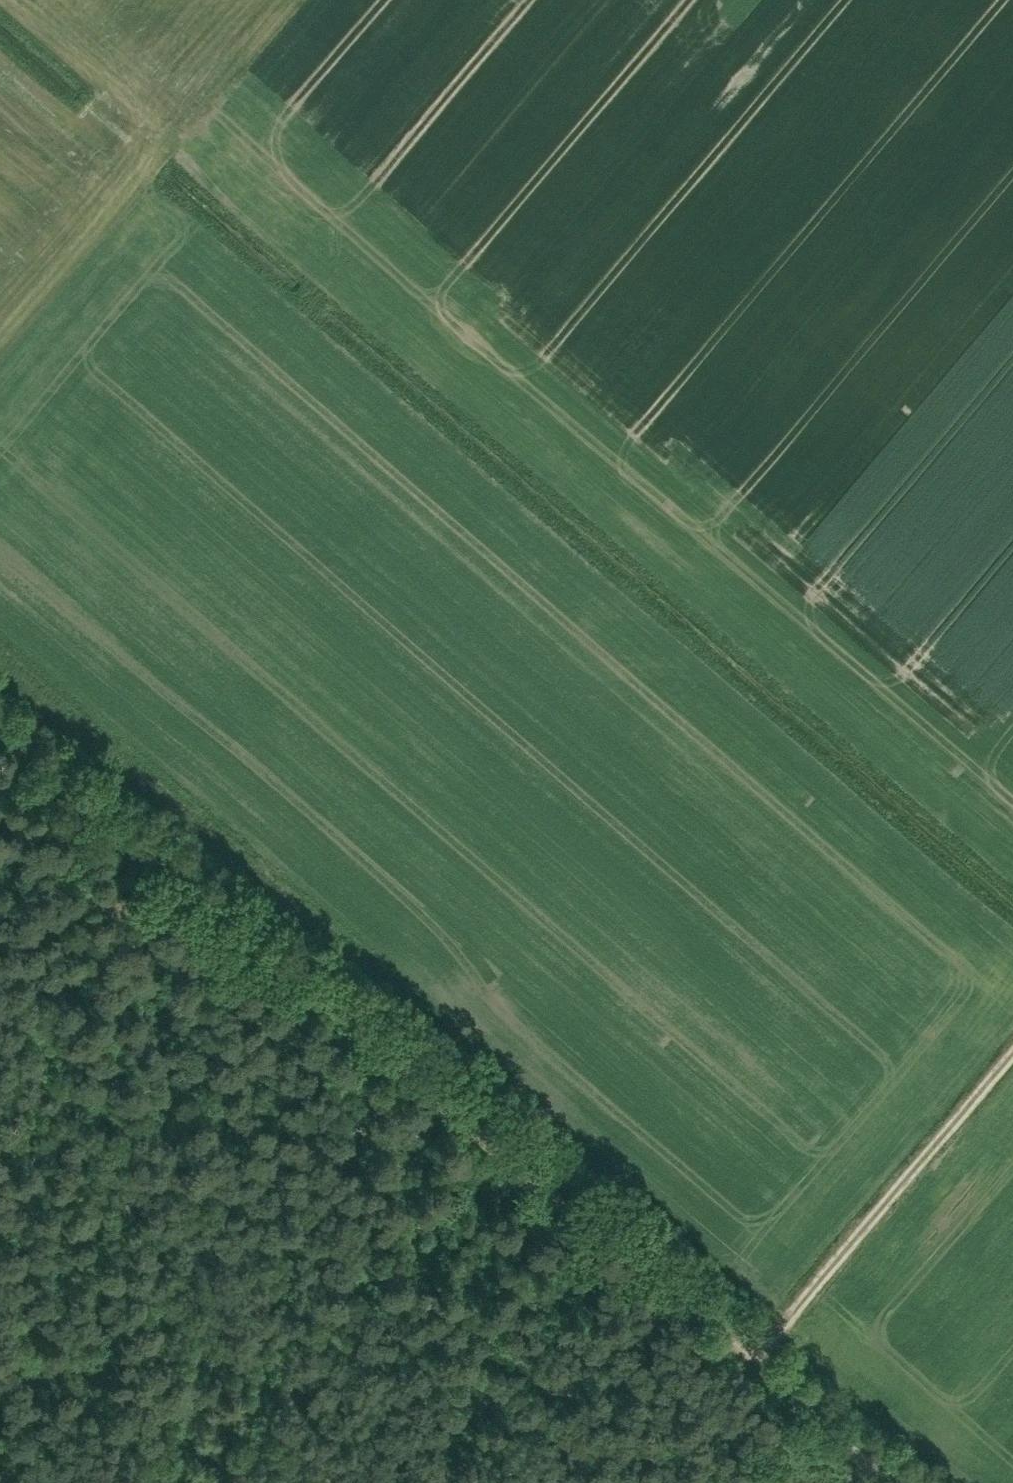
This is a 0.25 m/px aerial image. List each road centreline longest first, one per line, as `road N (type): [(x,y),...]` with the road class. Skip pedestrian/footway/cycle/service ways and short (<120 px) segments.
road 1 (unclassified): [(0,732),(895,1482)]

